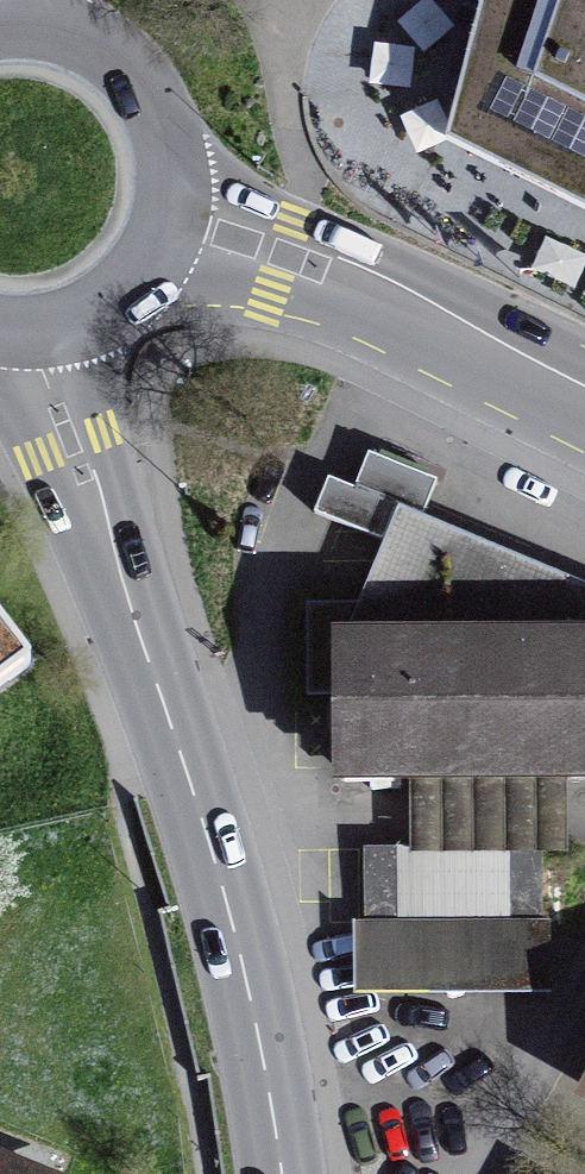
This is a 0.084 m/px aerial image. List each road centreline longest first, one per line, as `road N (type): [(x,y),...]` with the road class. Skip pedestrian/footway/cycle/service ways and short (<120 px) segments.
road 1 (primary): [(284,1173),(235,933),(125,583),(47,373),(39,326)]
road 2 (primary): [(168,210),(584,409)]
road 3 (primary): [(168,210),(172,155),(156,102),(123,59),(76,29),(22,18)]
road 4 (primary): [(39,326),(97,306),(142,265),(168,210)]

